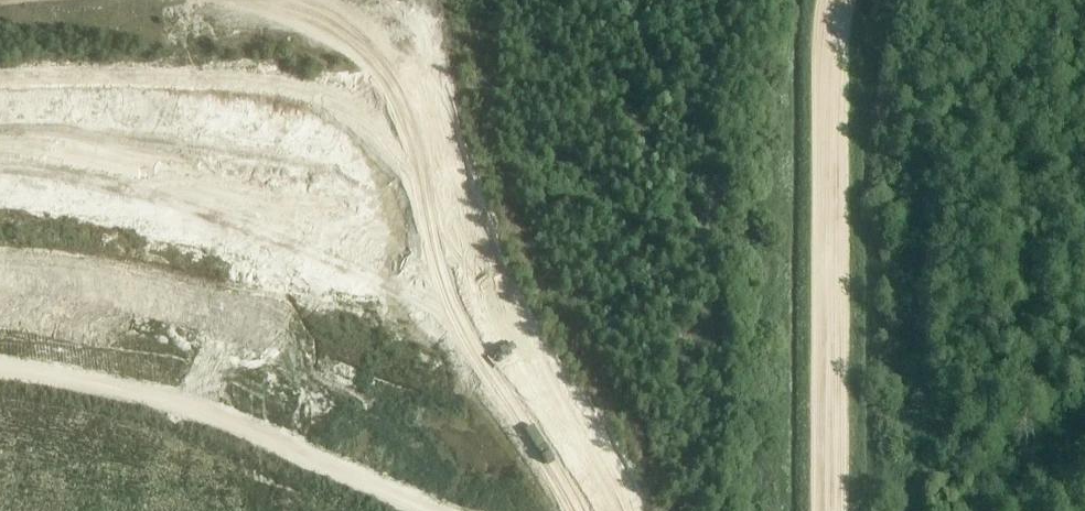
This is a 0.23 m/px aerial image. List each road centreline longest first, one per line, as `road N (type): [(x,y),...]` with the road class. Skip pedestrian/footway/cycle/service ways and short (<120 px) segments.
road 1 (track): [(835,0),(830,510)]
road 2 (track): [(441,510),(159,397),(0,368)]

